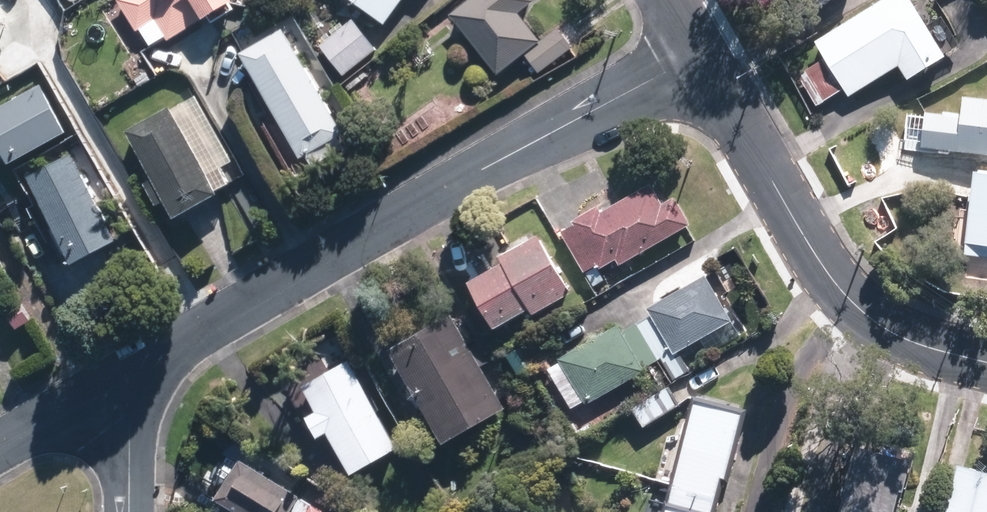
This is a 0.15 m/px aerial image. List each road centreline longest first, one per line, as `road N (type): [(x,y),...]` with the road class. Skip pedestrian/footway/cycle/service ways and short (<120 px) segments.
road 1 (residential): [(132,372),(701,56)]
road 2 (residential): [(986,363),(890,331),(843,292),(701,56)]
road 3 (residential): [(0,450),(132,372)]
road 4 (residential): [(130,511),(132,372)]

